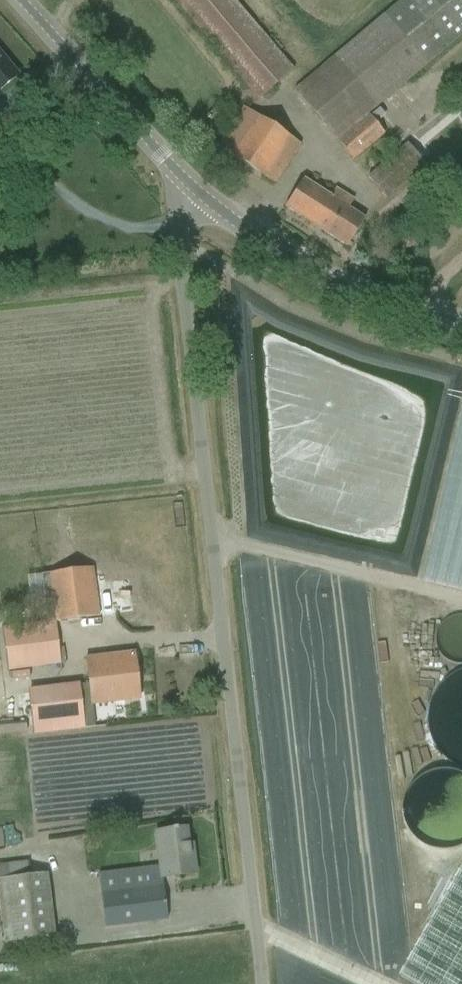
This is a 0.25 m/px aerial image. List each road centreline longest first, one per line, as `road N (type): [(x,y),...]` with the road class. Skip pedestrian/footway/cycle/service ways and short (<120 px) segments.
road 1 (unclassified): [(257,983),(166,164)]
road 2 (tertiary): [(166,164),(259,236),(359,286),(461,319)]
road 3 (tertiary): [(166,164),(11,0)]

